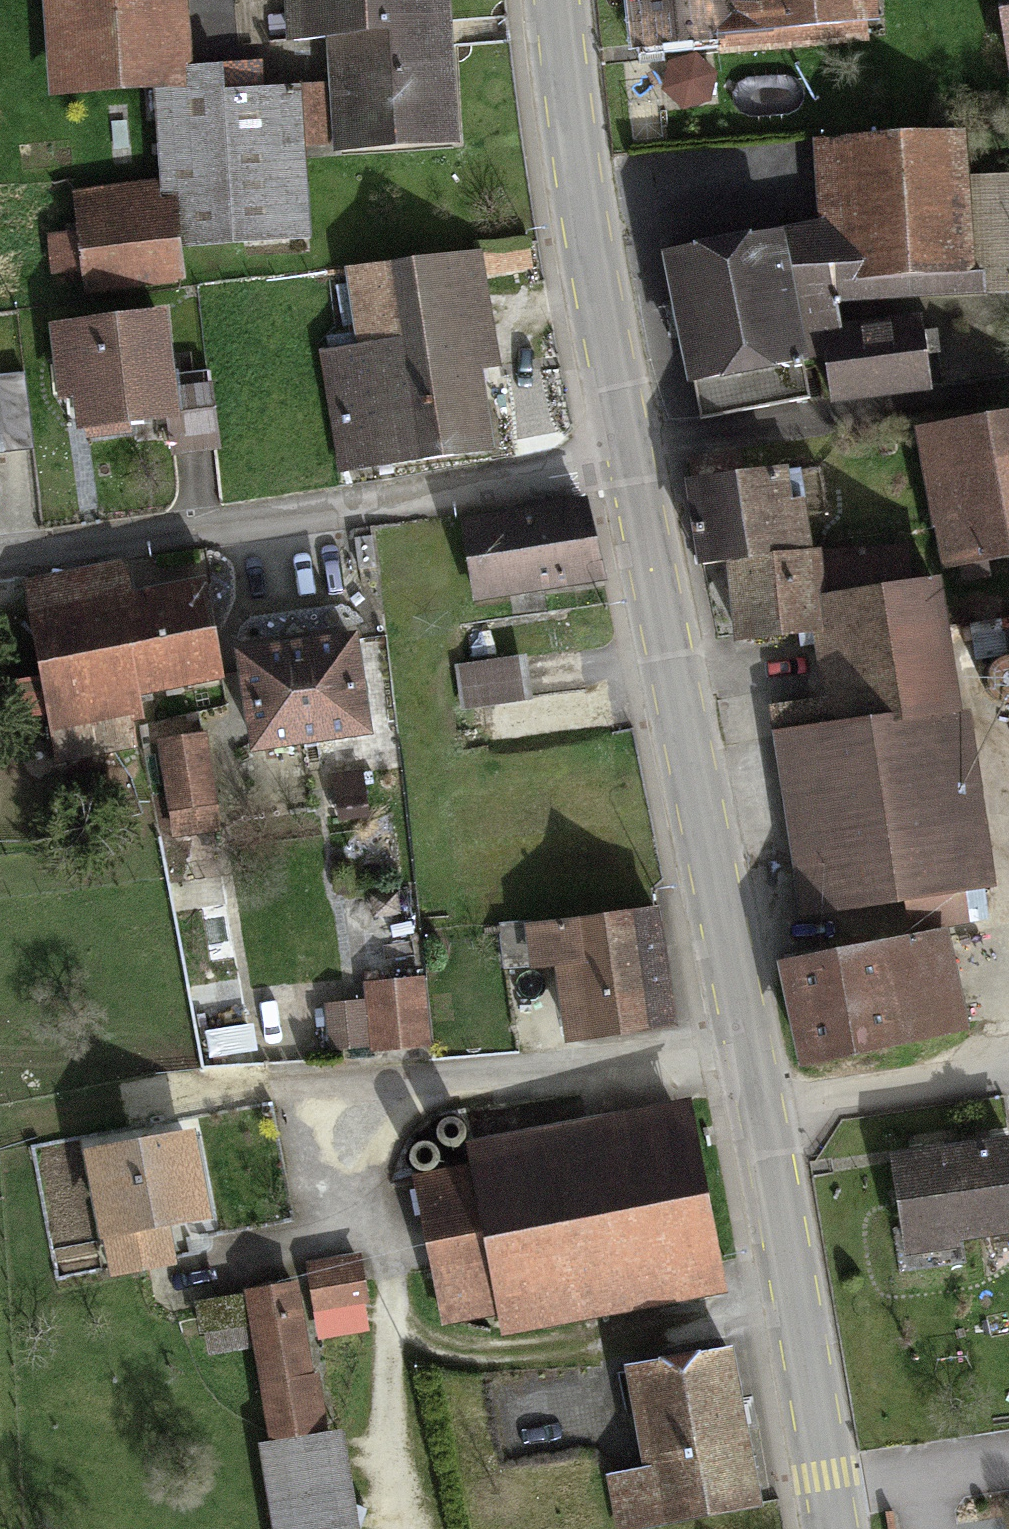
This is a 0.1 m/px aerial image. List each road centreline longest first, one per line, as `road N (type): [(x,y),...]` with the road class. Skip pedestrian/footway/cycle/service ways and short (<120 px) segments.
road 1 (primary): [(836,1528),(625,454)]
road 2 (residential): [(625,454),(0,561)]
road 3 (primary): [(625,454),(588,253),(560,0)]

